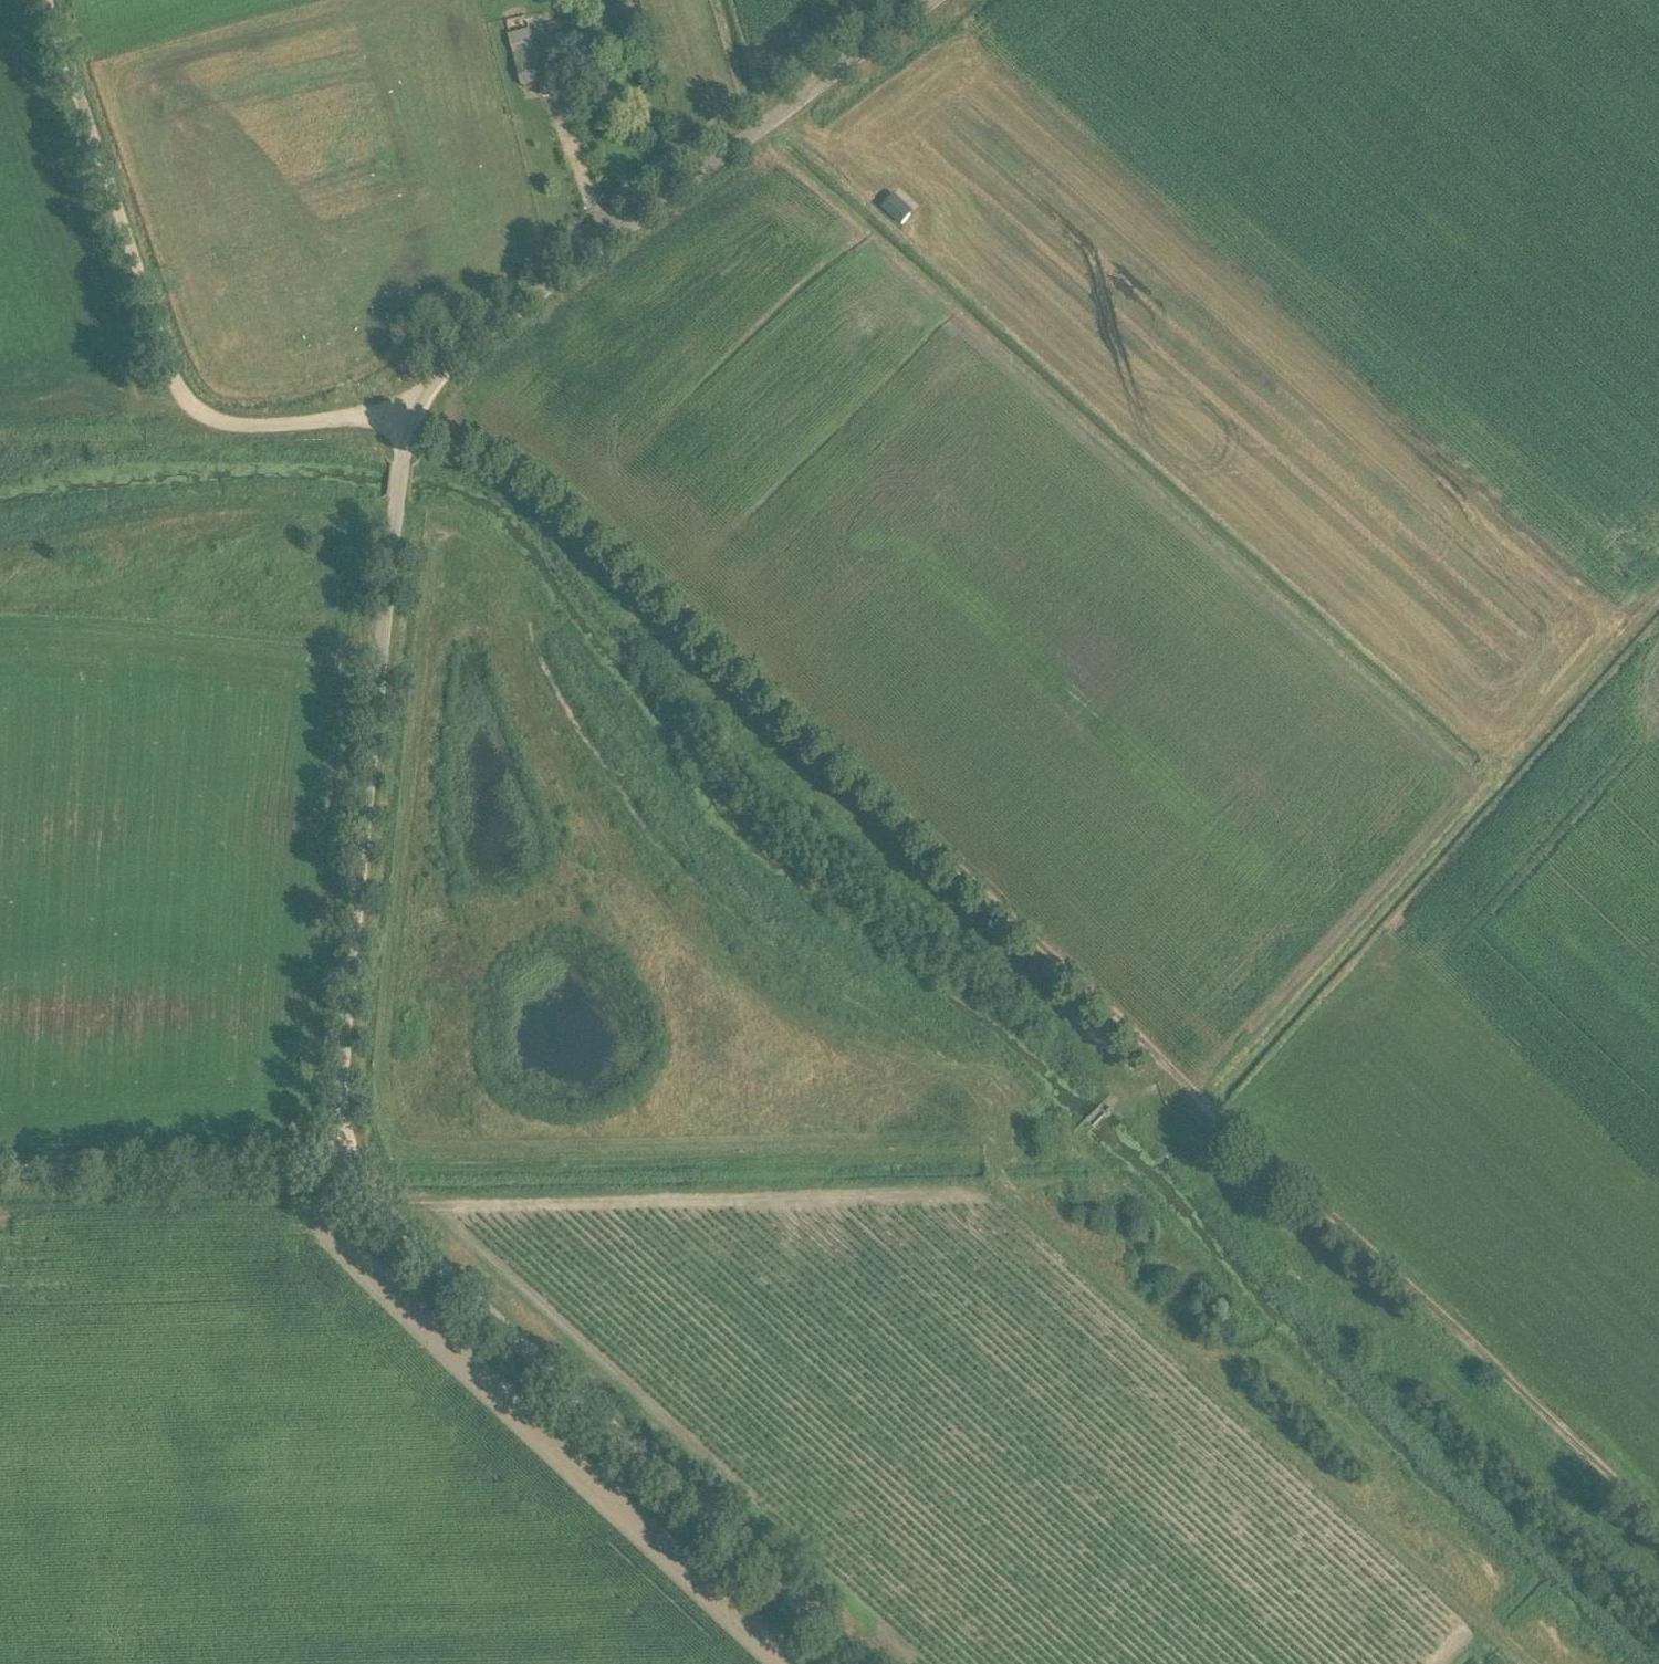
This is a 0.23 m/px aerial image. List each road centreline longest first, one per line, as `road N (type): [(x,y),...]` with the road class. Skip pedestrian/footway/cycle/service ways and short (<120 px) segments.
road 1 (track): [(40,0),(185,395),(205,426),(333,424),(410,433),(552,522),(1658,1533)]
road 2 (unclassified): [(335,1161),(410,433),(421,393),(443,366),(920,0)]
road 3 (unclassified): [(871,1663),(335,1161)]
road 4 (unclassified): [(335,1161),(0,1167)]

